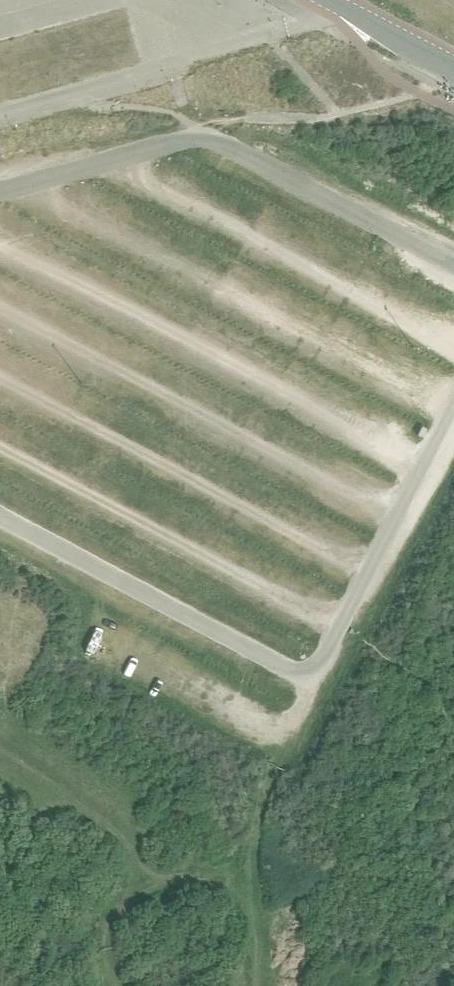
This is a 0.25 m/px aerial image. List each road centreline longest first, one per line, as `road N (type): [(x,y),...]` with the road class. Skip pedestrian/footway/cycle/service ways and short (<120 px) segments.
road 1 (tertiary): [(327,0),(453,66)]

